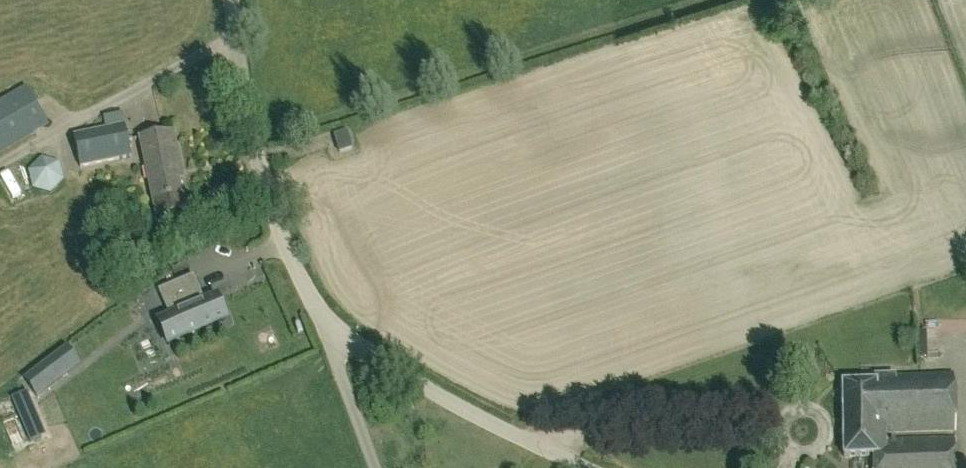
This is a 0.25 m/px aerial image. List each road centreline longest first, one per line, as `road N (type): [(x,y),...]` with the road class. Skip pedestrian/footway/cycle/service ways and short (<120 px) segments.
road 1 (unclassified): [(324,325),(268,196),(232,0)]
road 2 (unclassified): [(588,467),(324,325)]
road 3 (unclassified): [(375,467),(324,325)]

